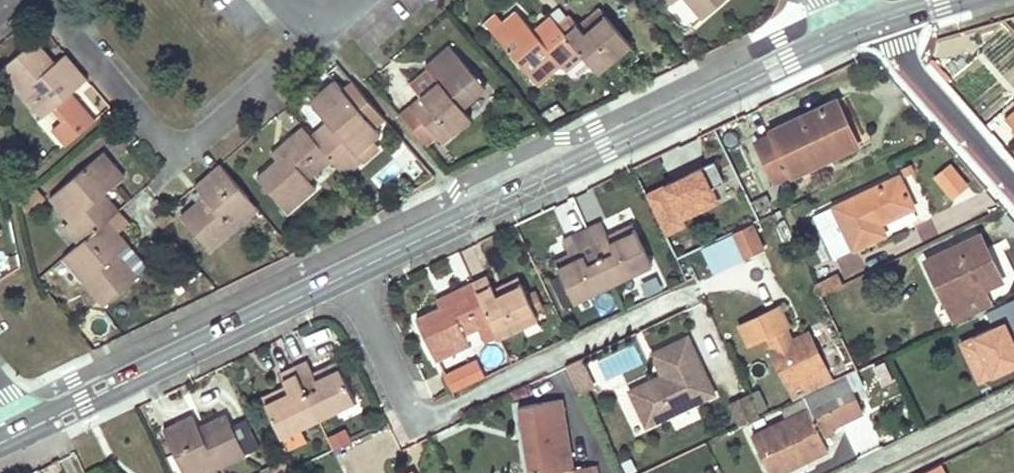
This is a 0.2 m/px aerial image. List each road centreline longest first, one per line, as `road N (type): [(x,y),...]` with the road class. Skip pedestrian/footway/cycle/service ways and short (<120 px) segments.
road 1 (residential): [(872,26),(349,272)]
road 2 (residential): [(349,272),(418,417),(696,284)]
road 3 (residential): [(45,0),(156,134),(173,142),(206,135),(316,35)]
road 4 (residential): [(349,272),(19,429)]
road 5 (residential): [(1013,189),(872,26)]

